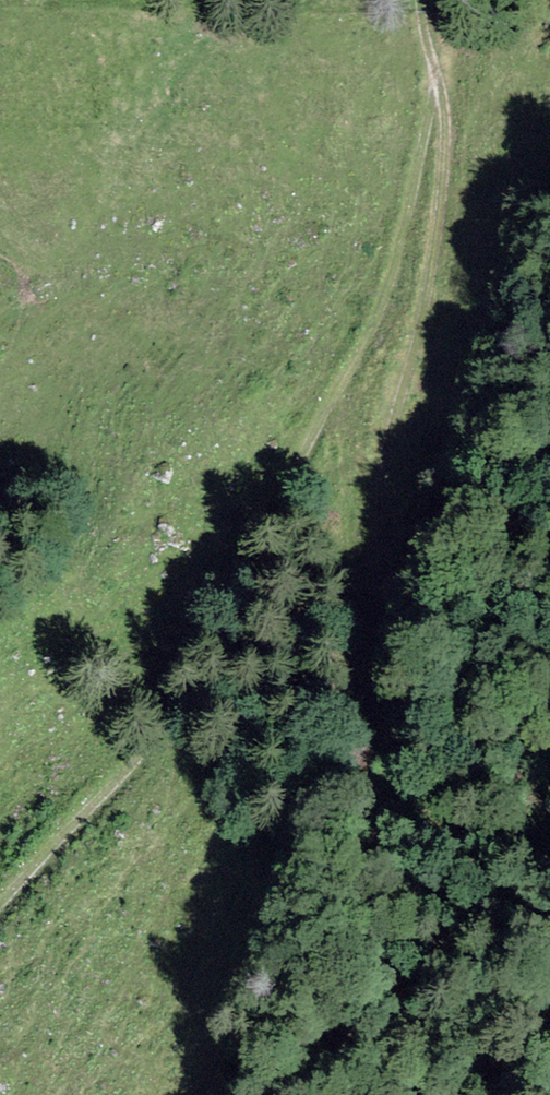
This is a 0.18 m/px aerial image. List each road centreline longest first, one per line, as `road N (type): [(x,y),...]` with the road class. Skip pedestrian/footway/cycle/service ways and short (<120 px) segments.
road 1 (track): [(430,63),(446,131),(439,206),(410,350),(386,413),(365,720),(233,1094)]
road 2 (track): [(420,0),(430,63),(426,129),(395,271),(366,342),(154,732),(0,903)]

